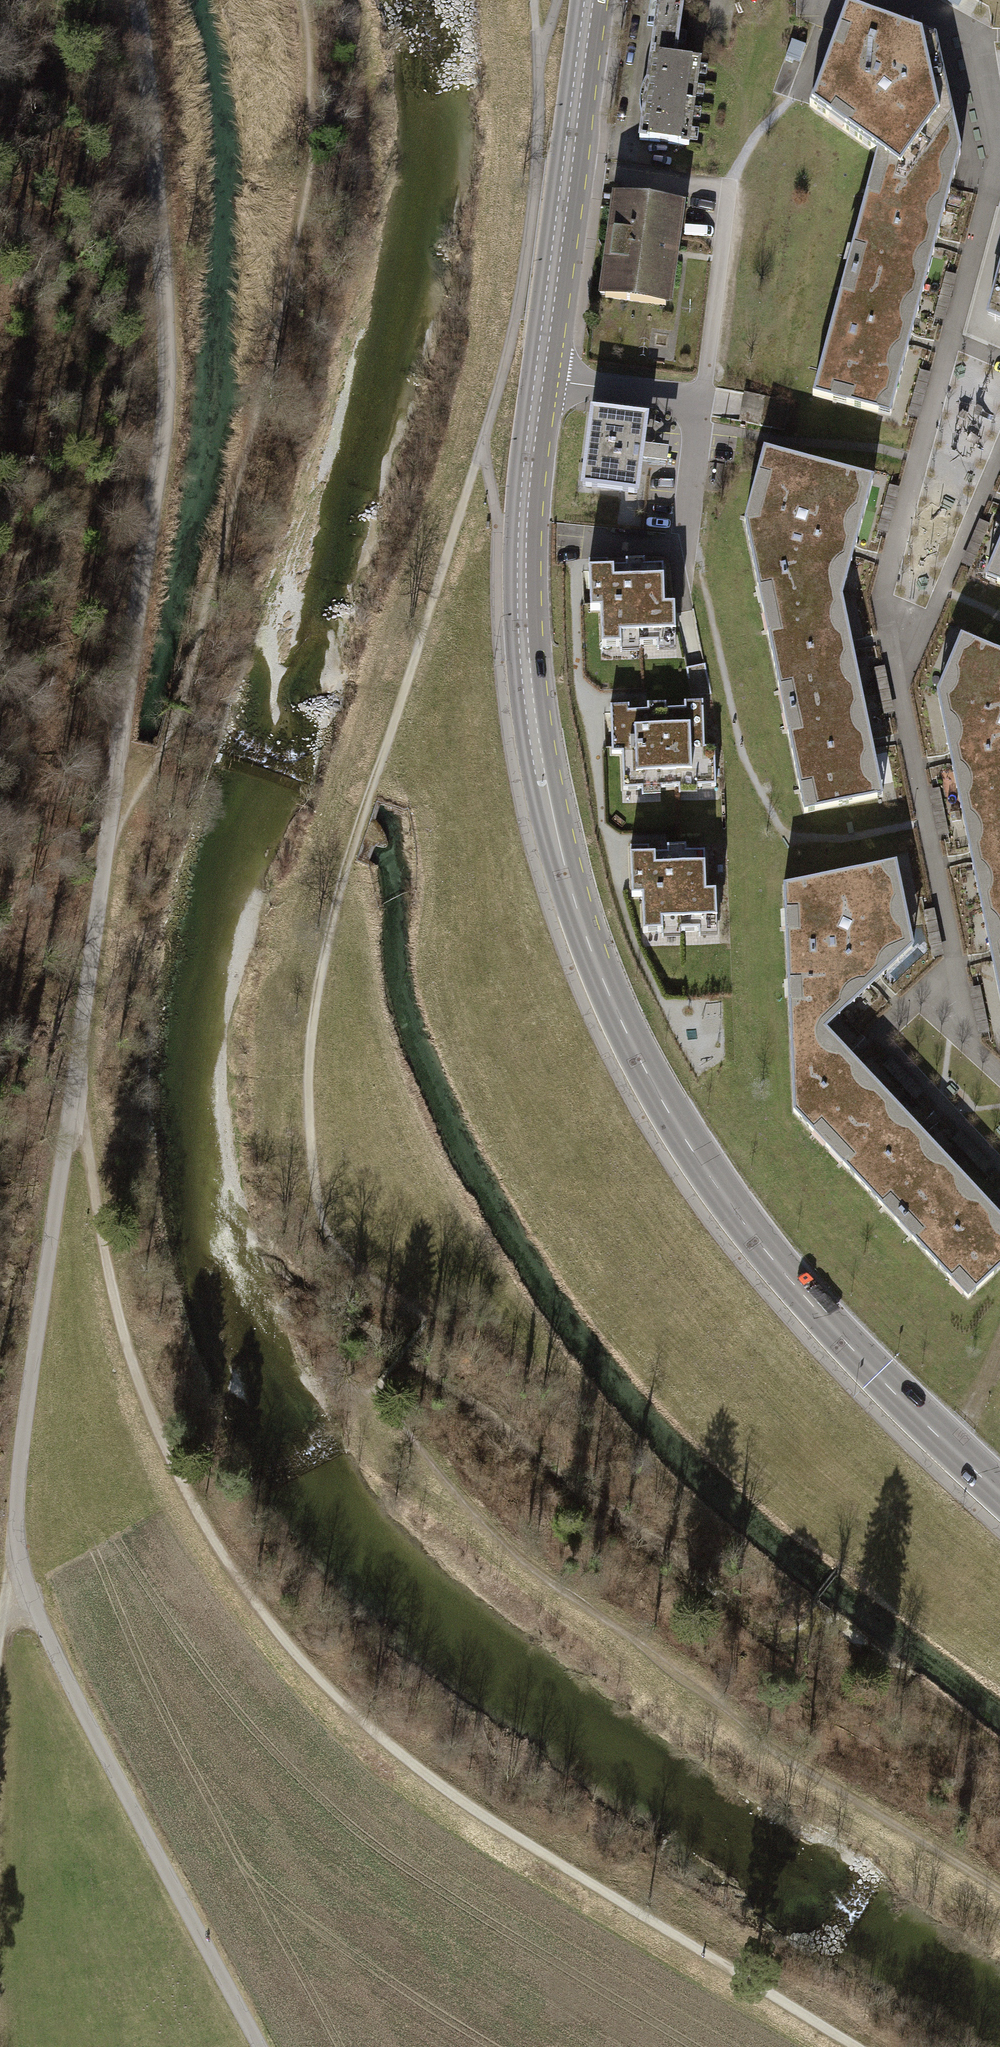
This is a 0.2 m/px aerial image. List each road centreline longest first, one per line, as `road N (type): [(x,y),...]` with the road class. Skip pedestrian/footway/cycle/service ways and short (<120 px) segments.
road 1 (track): [(261,2046),(102,1752),(19,1564),(16,1494),(166,401),(159,219),(138,0)]
road 2 (primary): [(594,0),(527,517),(524,627),(538,750),(574,901),(626,1032),(693,1152),(777,1265)]
road 3 (track): [(841,2046),(528,1857),(393,1755),(287,1653),(189,1509),(121,1342),(74,1090)]
road 4 (track): [(347,1258),(327,1233),(317,1201),(310,1088),(317,1002),(342,879),(483,445)]
road 5 (track): [(999,1889),(777,1751),(537,1573),(431,1461)]
road 6 (track): [(483,445),(520,297),(538,58)]
road 7 (primary): [(999,1494),(777,1265)]
road 8 (track): [(351,0),(369,168)]
road 9 (track): [(483,445),(498,524),(524,588)]

